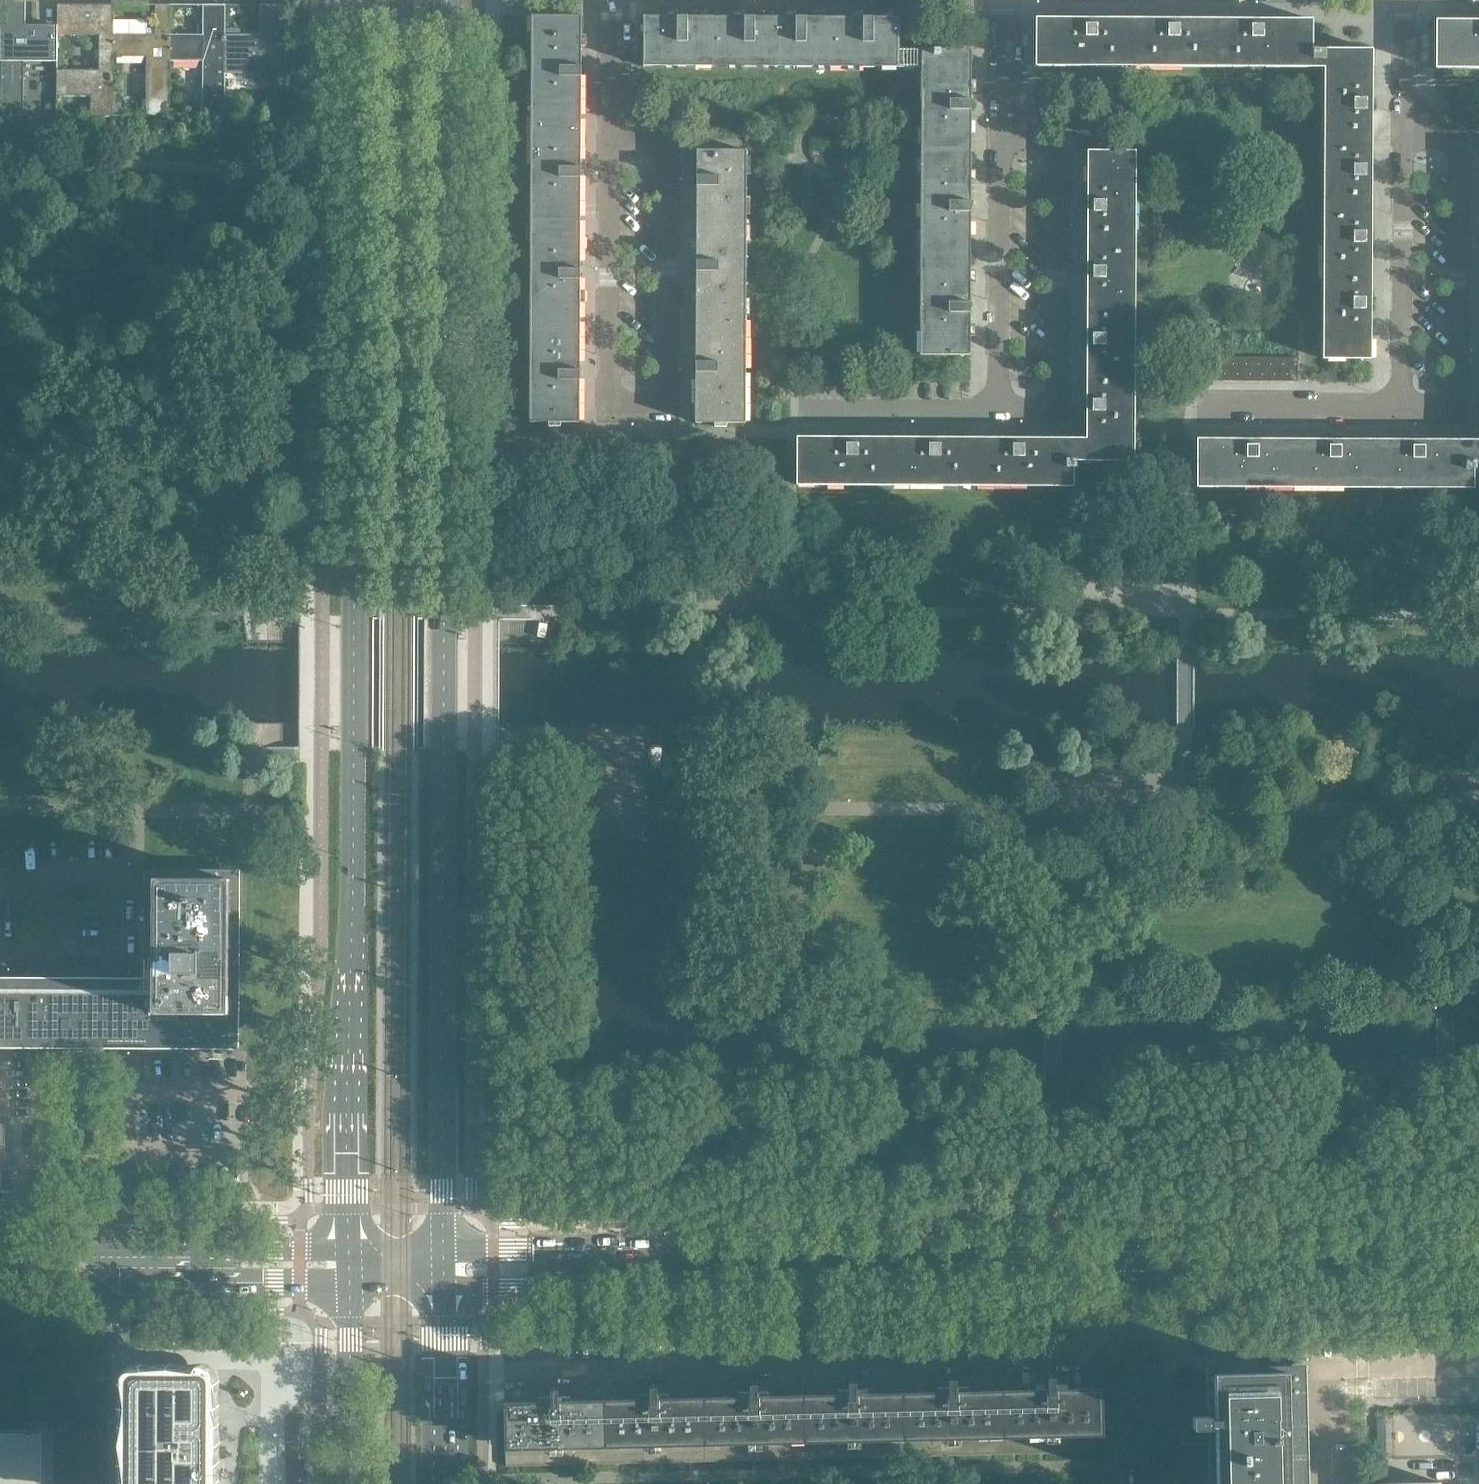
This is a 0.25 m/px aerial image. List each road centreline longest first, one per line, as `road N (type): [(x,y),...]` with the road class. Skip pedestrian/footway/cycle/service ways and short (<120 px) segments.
road 1 (secondary): [(357,0),(349,1251)]
road 2 (secondary): [(444,1250),(448,0)]
road 3 (secondary): [(444,1283),(1137,1278)]
road 4 (secondary): [(1136,1244),(444,1250)]
road 5 (residential): [(513,1376),(1138,1361)]
road 6 (tertiary): [(349,1251),(0,1250)]
road 7 (secondary): [(1478,1243),(1136,1244)]
road 8 (secondary): [(1137,1278),(1478,1277)]
road 9 (residential): [(668,407),(608,407),(610,139)]
road 10 (residential): [(1058,410),(1059,152),(1042,136),(1000,135)]
road 11 (residential): [(1459,409),(1461,155),(1444,136),(1404,136)]
road 12 (residential): [(668,407),(669,156),(650,140),(610,139)]
road 13 (residential): [(998,409),(1000,135)]
road 14 (residential): [(1401,407),(1404,136)]
road 15 (tertiary): [(99,1283),(349,1283)]
road 16 (secondary): [(448,1483),(444,1283)]
road 17 (secondary): [(349,1283),(350,1483)]
road 18 (residential): [(1401,407),(1205,406)]
road 19 (residential): [(998,409),(804,408)]
road 20 (residential): [(610,139),(611,0)]
road 21 (residential): [(1404,136),(1405,0)]
road 22 (residential): [(1000,135),(1003,0)]
road 23 (residential): [(96,1483),(97,1350)]
road 24 (residential): [(1143,1483),(1138,1361)]

